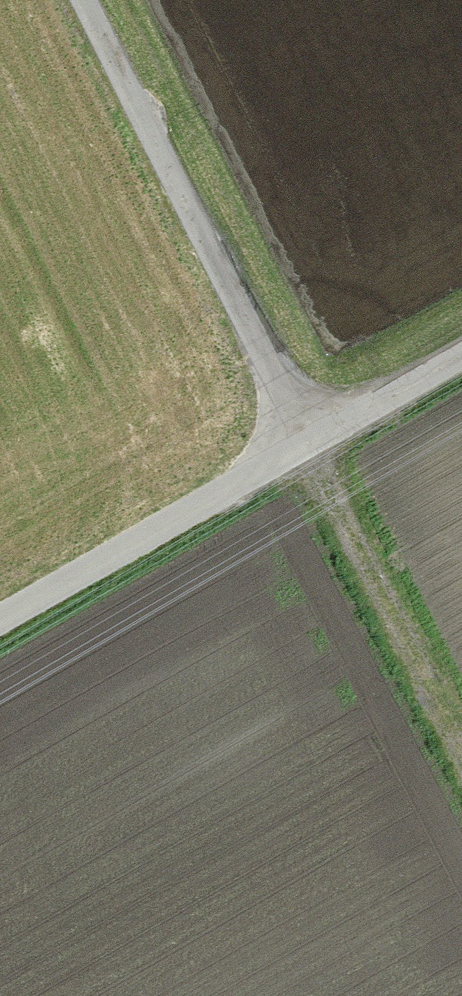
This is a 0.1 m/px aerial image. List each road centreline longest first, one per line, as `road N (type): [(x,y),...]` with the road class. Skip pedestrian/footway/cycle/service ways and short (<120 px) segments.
road 1 (track): [(461,777),(74,0)]
road 2 (residential): [(0,622),(461,356)]

